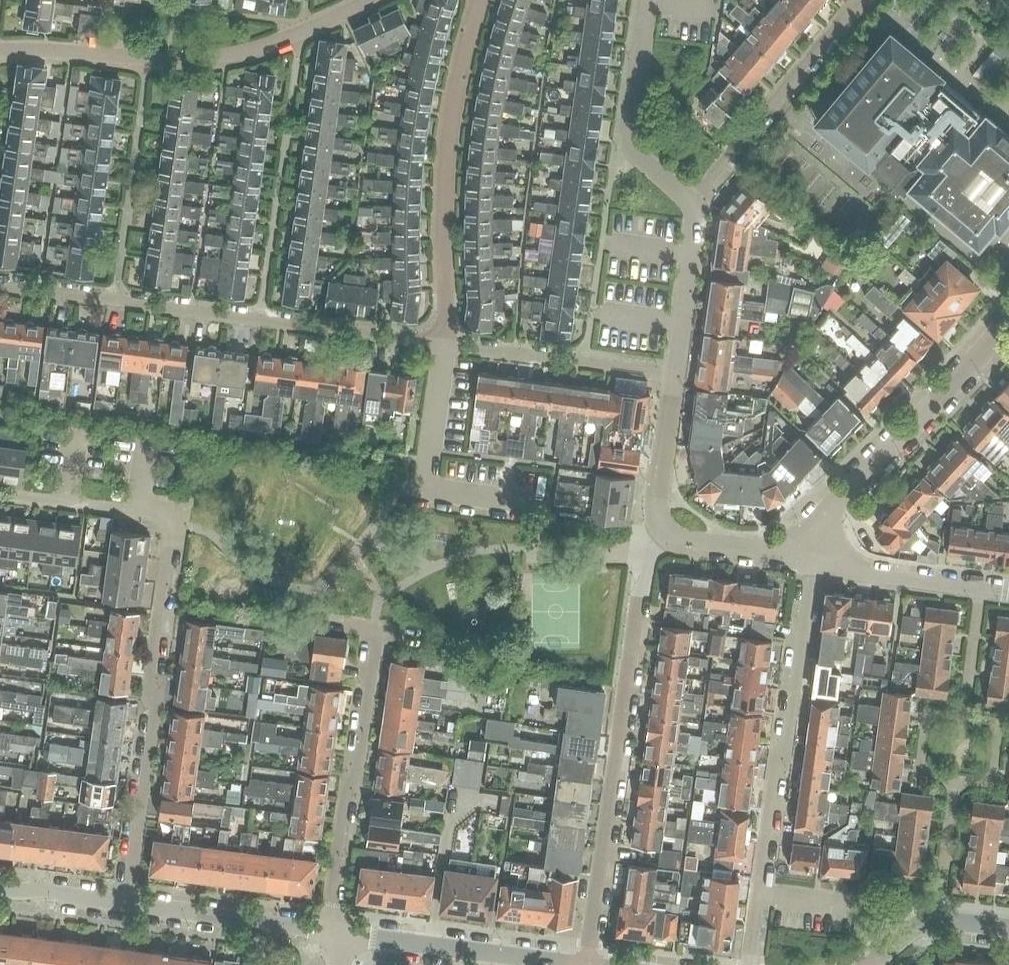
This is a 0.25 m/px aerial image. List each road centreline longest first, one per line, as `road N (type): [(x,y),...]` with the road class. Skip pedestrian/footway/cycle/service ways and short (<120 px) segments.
road 1 (residential): [(128,906),(172,517),(0,494)]
road 2 (residential): [(446,346),(0,286)]
road 3 (residential): [(588,964),(649,552)]
road 4 (residential): [(749,964),(774,771),(787,741),(814,558)]
road 5 (residential): [(0,51),(224,54),(302,32),(370,0)]
road 6 (residential): [(446,346),(444,182),(479,0)]
road 7 (residential): [(814,558),(838,500),(1008,321)]
road 8 (residential): [(329,909),(344,800),(361,757),(374,628)]
road 9 (residential): [(694,205),(844,18),(874,0)]
road 10 (residential): [(343,933),(581,964)]
road 11 (residential): [(694,205),(630,143),(650,0)]
road 12 (residential): [(676,376),(446,346)]
road 13 (residential): [(128,906),(326,931)]
road 14 (residential): [(1008,594),(876,577),(814,558)]
road 15 (residential): [(676,376),(694,205)]
road 16 (residential): [(664,529),(658,495),(676,376)]
road 17 (residential): [(814,558),(684,539),(664,529)]
road 18 (residential): [(0,893),(128,906)]

